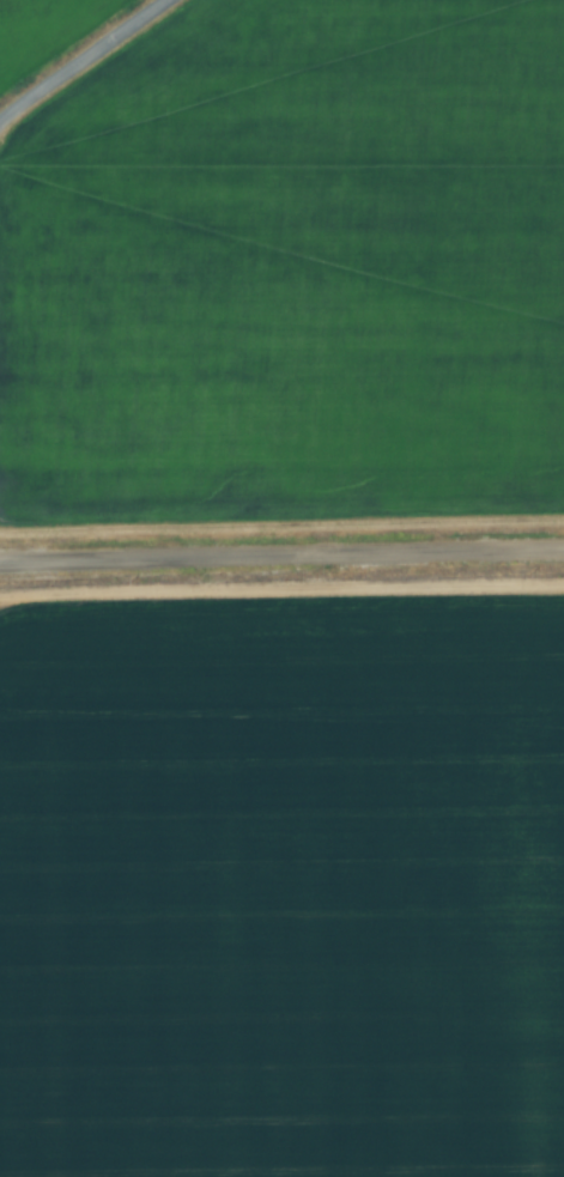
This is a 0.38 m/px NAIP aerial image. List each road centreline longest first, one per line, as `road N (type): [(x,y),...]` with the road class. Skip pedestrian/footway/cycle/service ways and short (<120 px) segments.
road 1 (tertiary): [(0,565),(563,550)]

